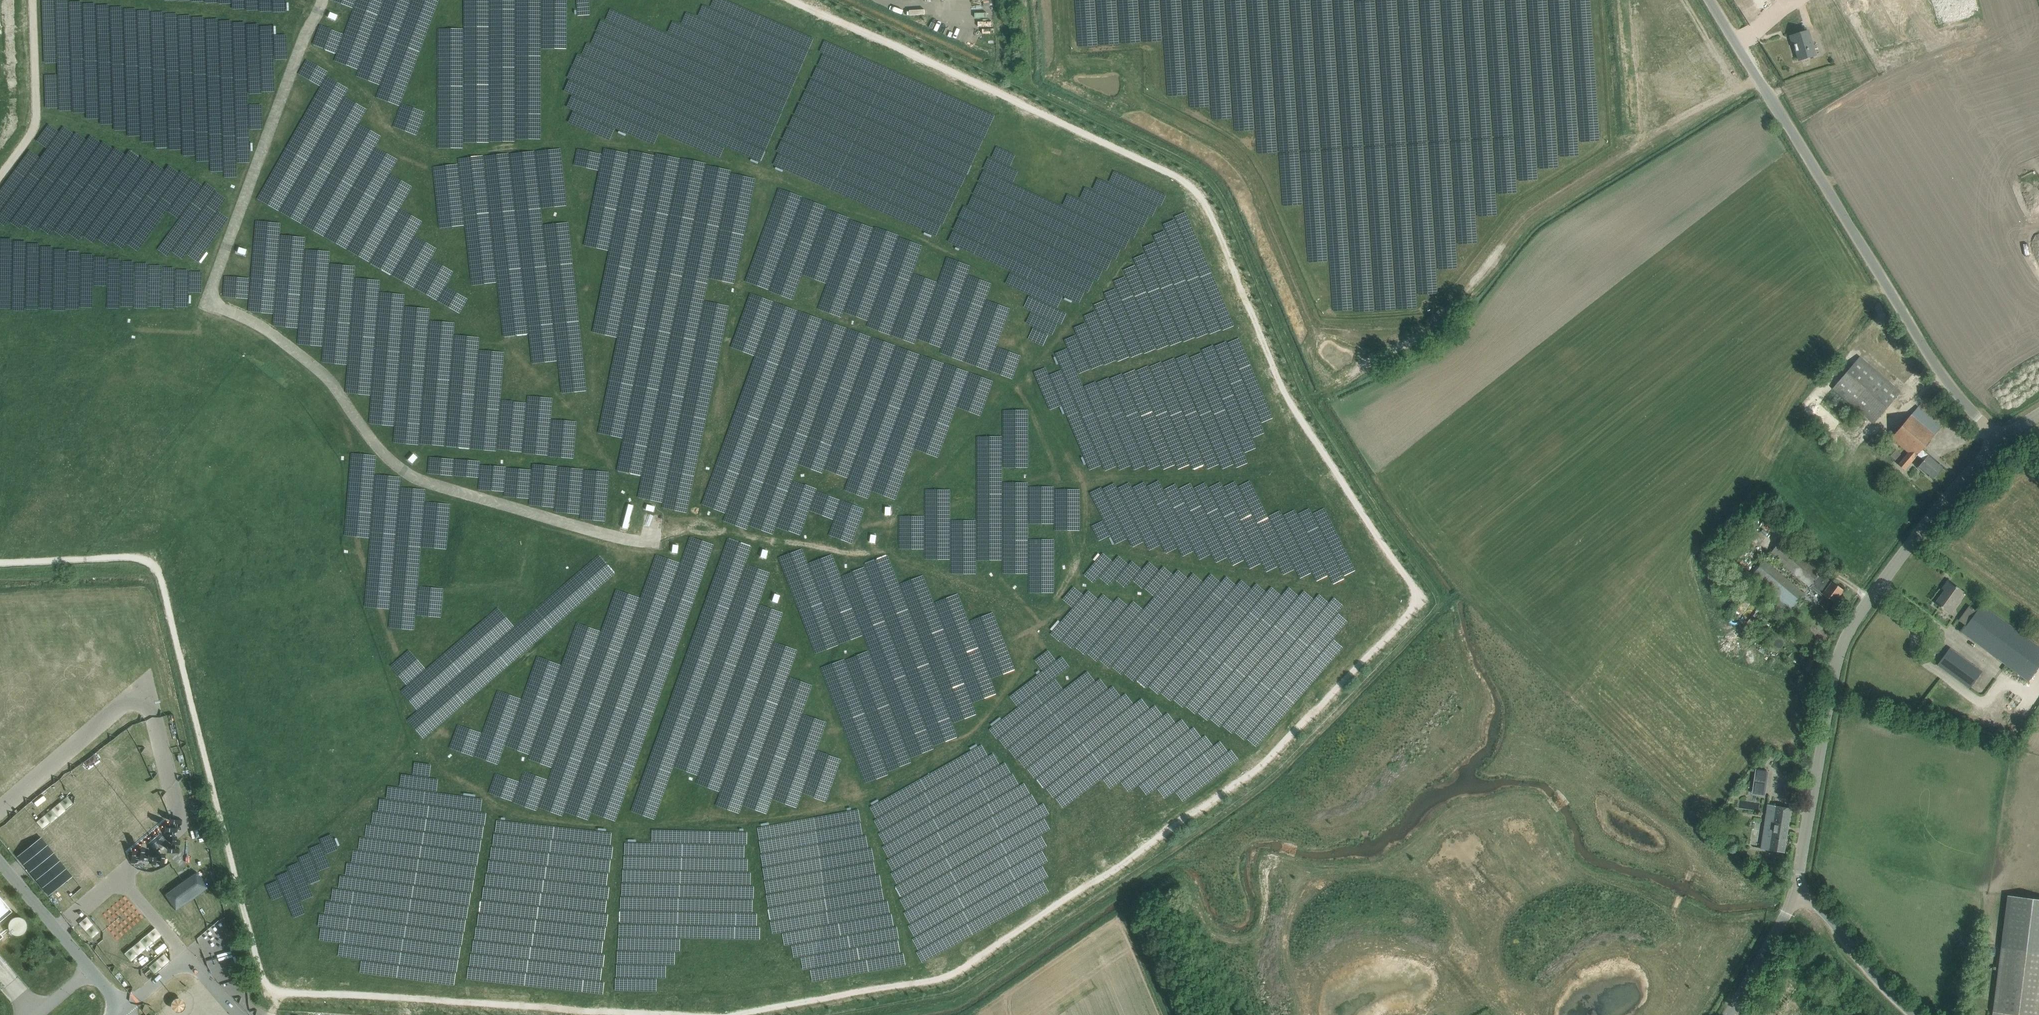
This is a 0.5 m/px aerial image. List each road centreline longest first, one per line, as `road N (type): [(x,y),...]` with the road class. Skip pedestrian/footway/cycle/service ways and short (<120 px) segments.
road 1 (unclassified): [(1999,439),(1941,373),(1709,0)]
road 2 (tertiary): [(1796,892),(1844,642),(1903,553),(1999,439)]
road 3 (unclassified): [(1914,1014),(1816,904),(1796,892)]
road 4 (unclassified): [(236,1014),(187,965),(125,1008)]
road 5 (tertiary): [(91,970),(0,863)]
road 6 (tertiary): [(1729,1014),(1796,892)]

